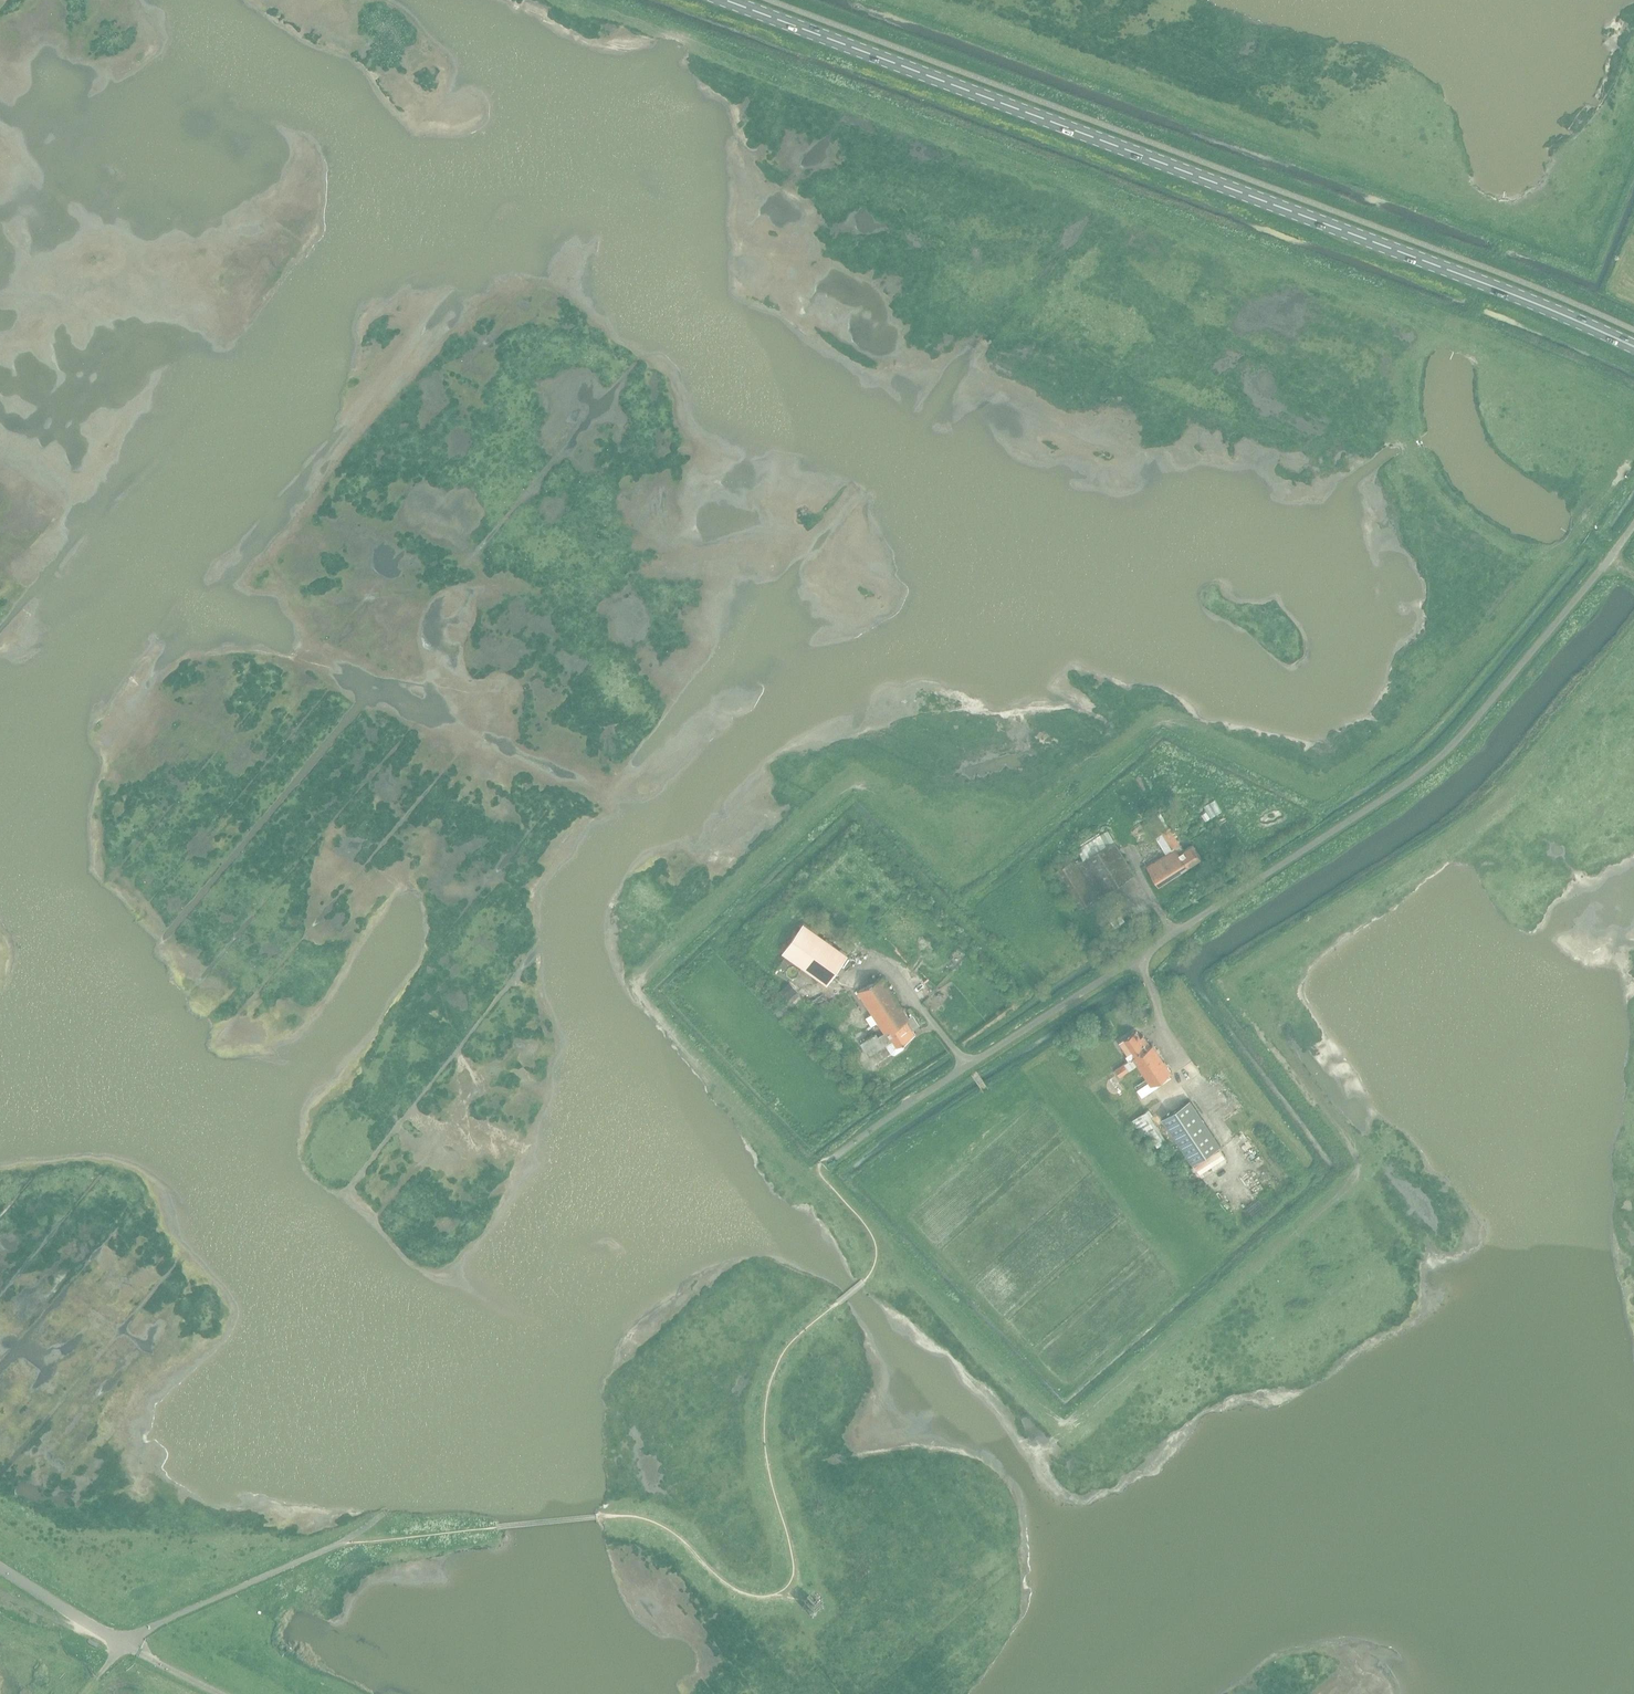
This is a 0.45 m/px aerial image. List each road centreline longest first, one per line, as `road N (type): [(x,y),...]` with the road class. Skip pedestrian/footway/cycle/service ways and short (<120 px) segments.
road 1 (unclassified): [(832,1161),(888,1116),(1436,764),(1633,525)]
road 2 (primary): [(1633,348),(1537,303),(724,0)]
road 3 (unclassified): [(122,1643),(380,1516)]
road 4 (unclassified): [(122,1643),(0,1568)]

